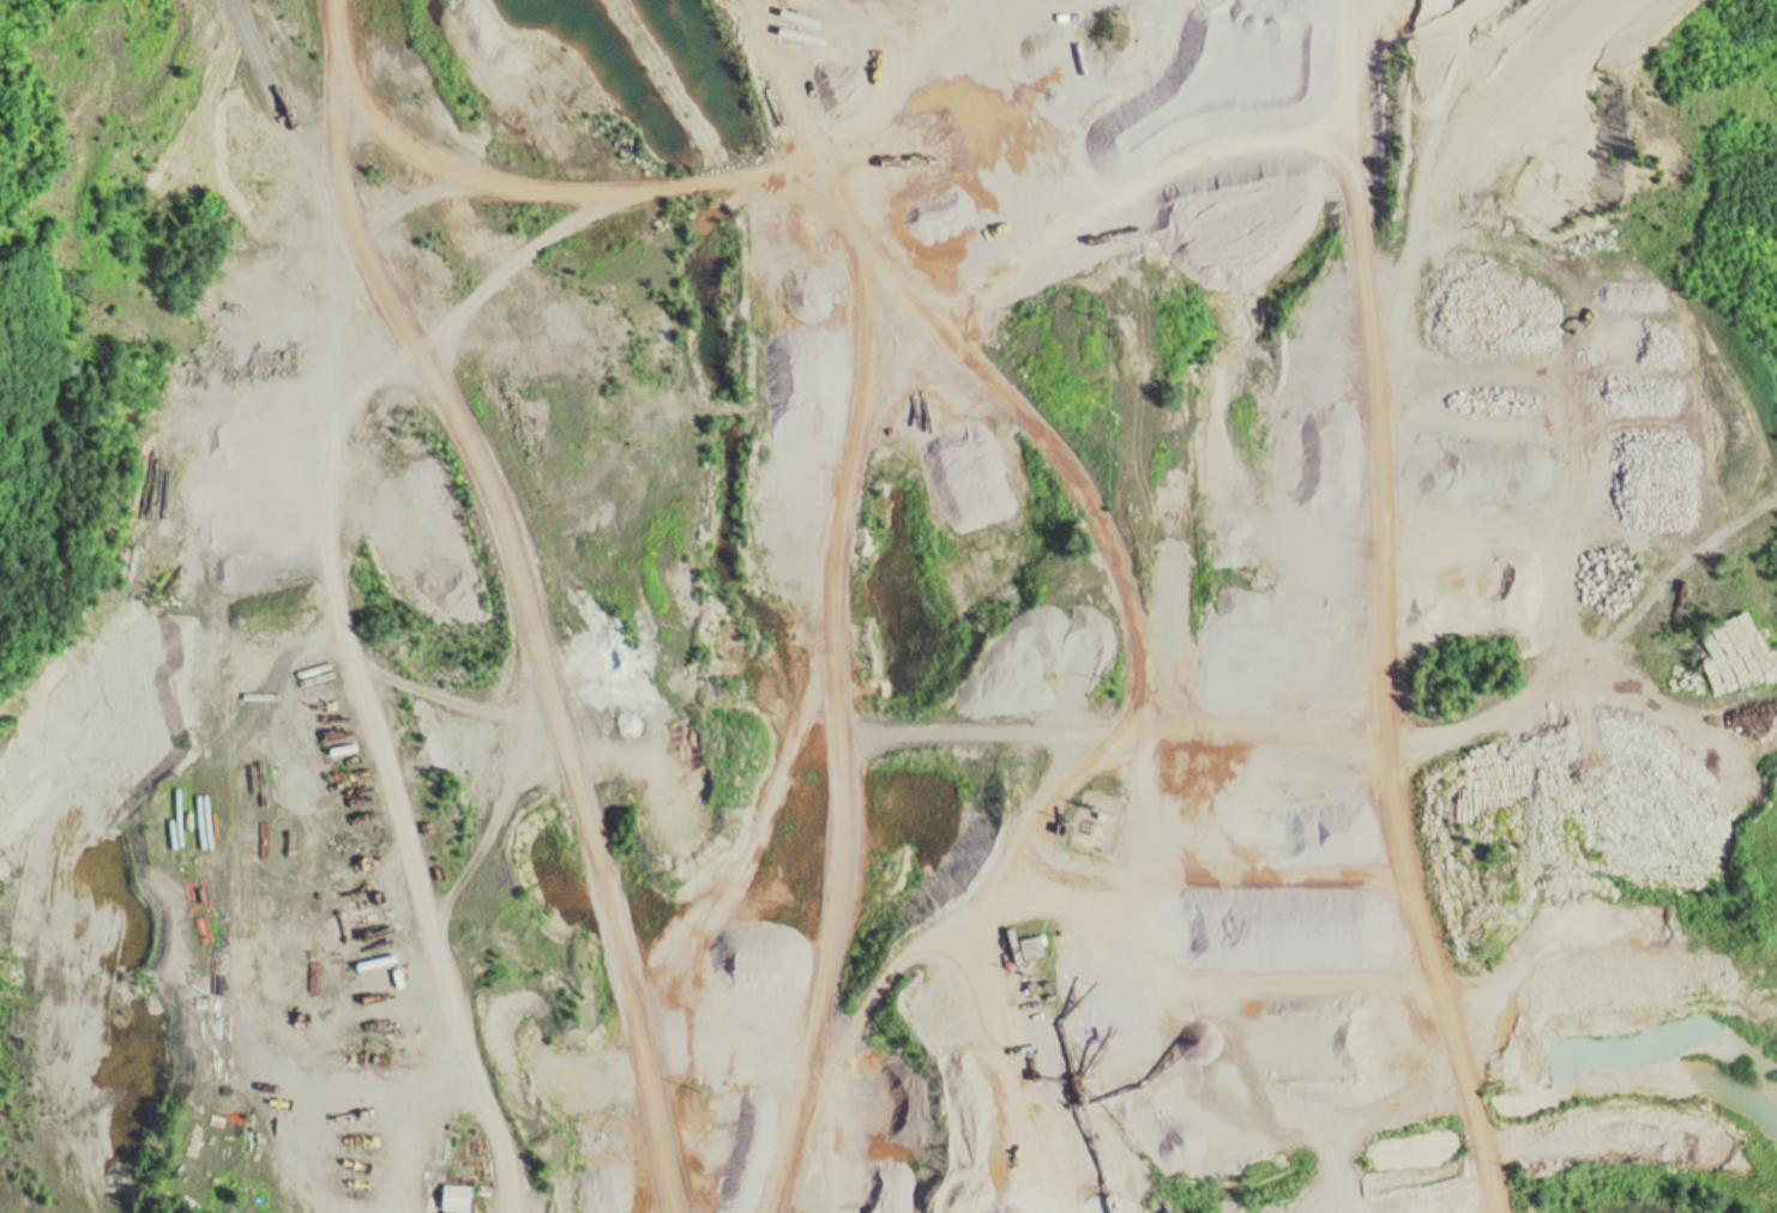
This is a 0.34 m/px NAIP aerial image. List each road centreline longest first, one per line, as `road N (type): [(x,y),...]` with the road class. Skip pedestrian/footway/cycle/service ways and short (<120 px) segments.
road 1 (track): [(1387,772),(1776,494)]

